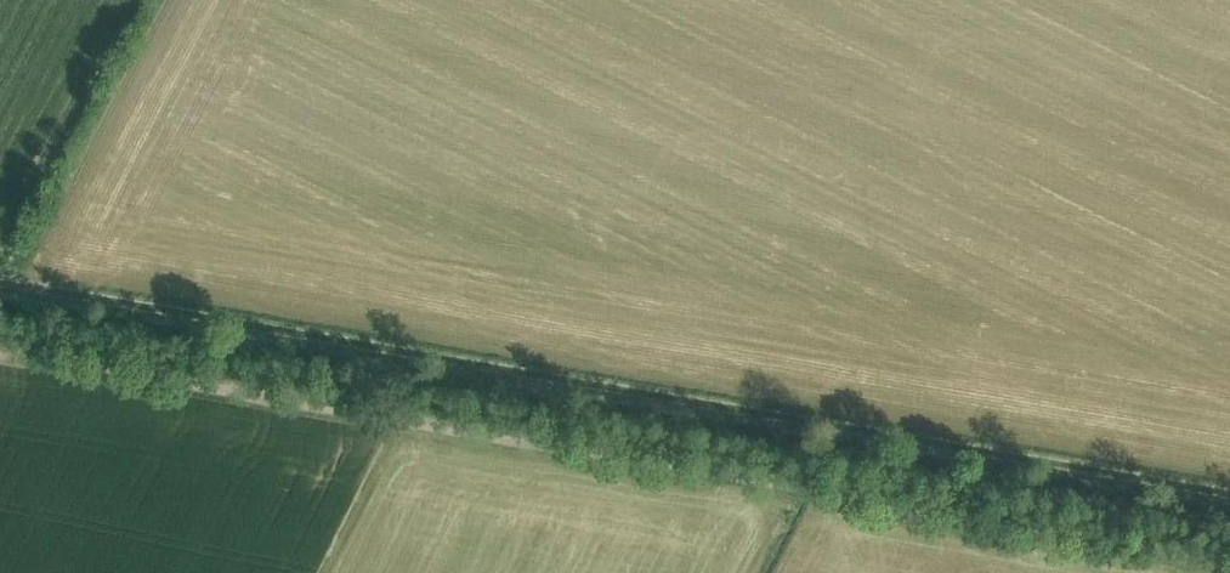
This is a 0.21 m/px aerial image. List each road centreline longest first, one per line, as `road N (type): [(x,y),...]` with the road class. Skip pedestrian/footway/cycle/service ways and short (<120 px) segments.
road 1 (track): [(1229,565),(0,346)]
road 2 (track): [(1229,490),(0,277)]

